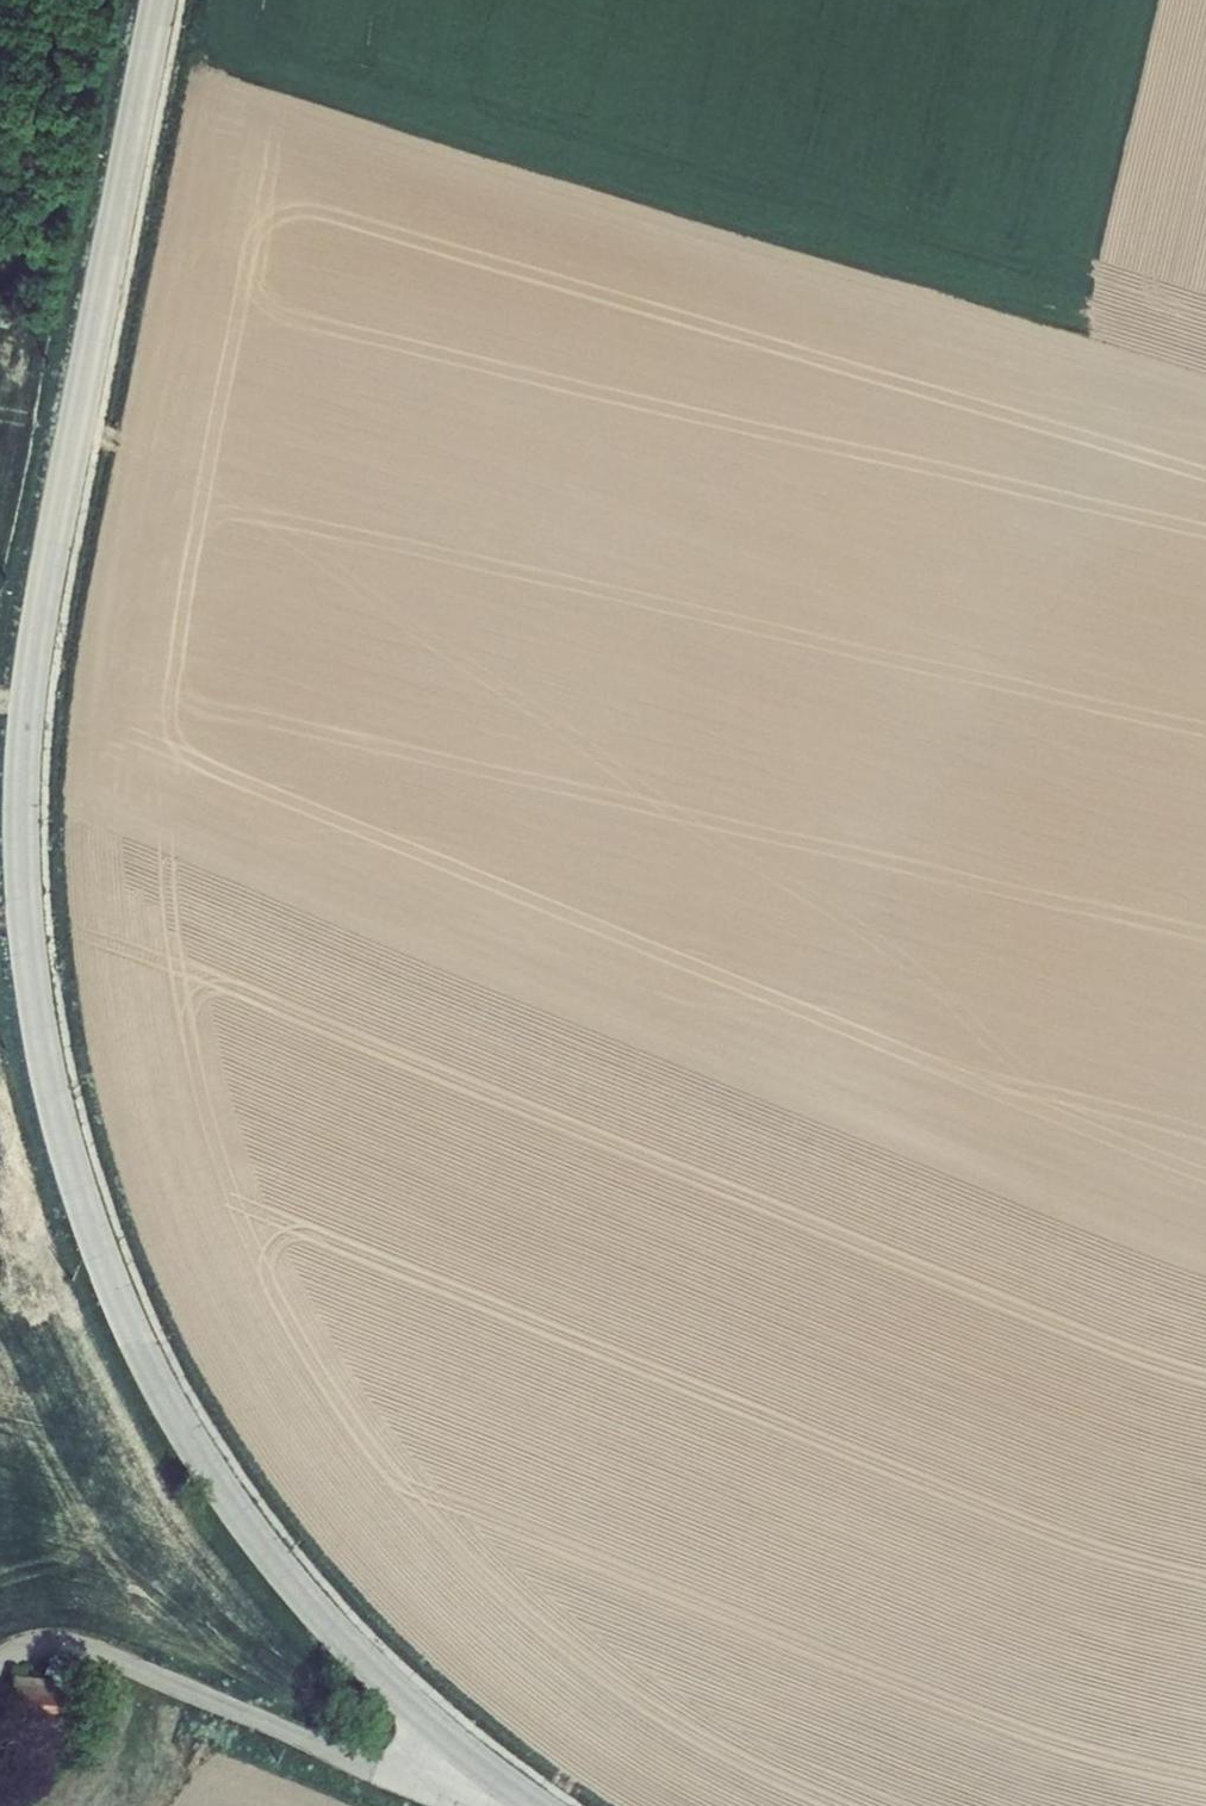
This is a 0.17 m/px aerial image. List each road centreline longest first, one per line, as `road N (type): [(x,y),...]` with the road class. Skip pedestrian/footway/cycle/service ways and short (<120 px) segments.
road 1 (tertiary): [(563,1805),(436,1711),(283,1552),(149,1333),(63,1107),(33,835),(78,480),(169,0)]
road 2 (unclassified): [(541,1805),(406,1773),(92,1646),(41,1652),(0,1673)]

